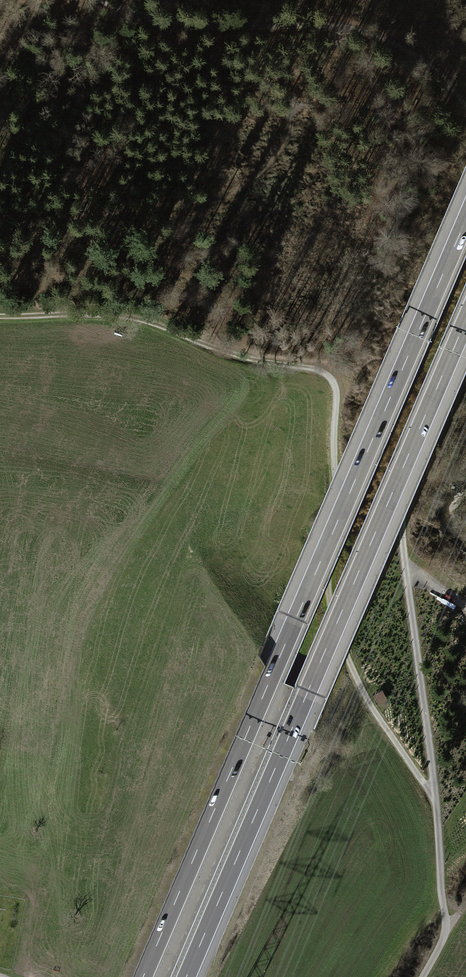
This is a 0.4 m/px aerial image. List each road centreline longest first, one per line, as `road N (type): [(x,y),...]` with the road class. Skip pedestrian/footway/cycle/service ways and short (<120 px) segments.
road 1 (motorway): [(465,219),(143,976)]
road 2 (track): [(436,800),(358,681),(329,598),(337,401),(327,375),(114,313),(0,316)]
road 3 (motorway): [(187,976),(465,321)]
road 4 (track): [(89,0),(148,19),(227,28),(340,25),(401,43),(465,103)]
road 5 (track): [(409,576),(448,926)]
road 6 (track): [(0,225),(236,196)]
road 7 (track): [(465,371),(404,523),(409,576)]

